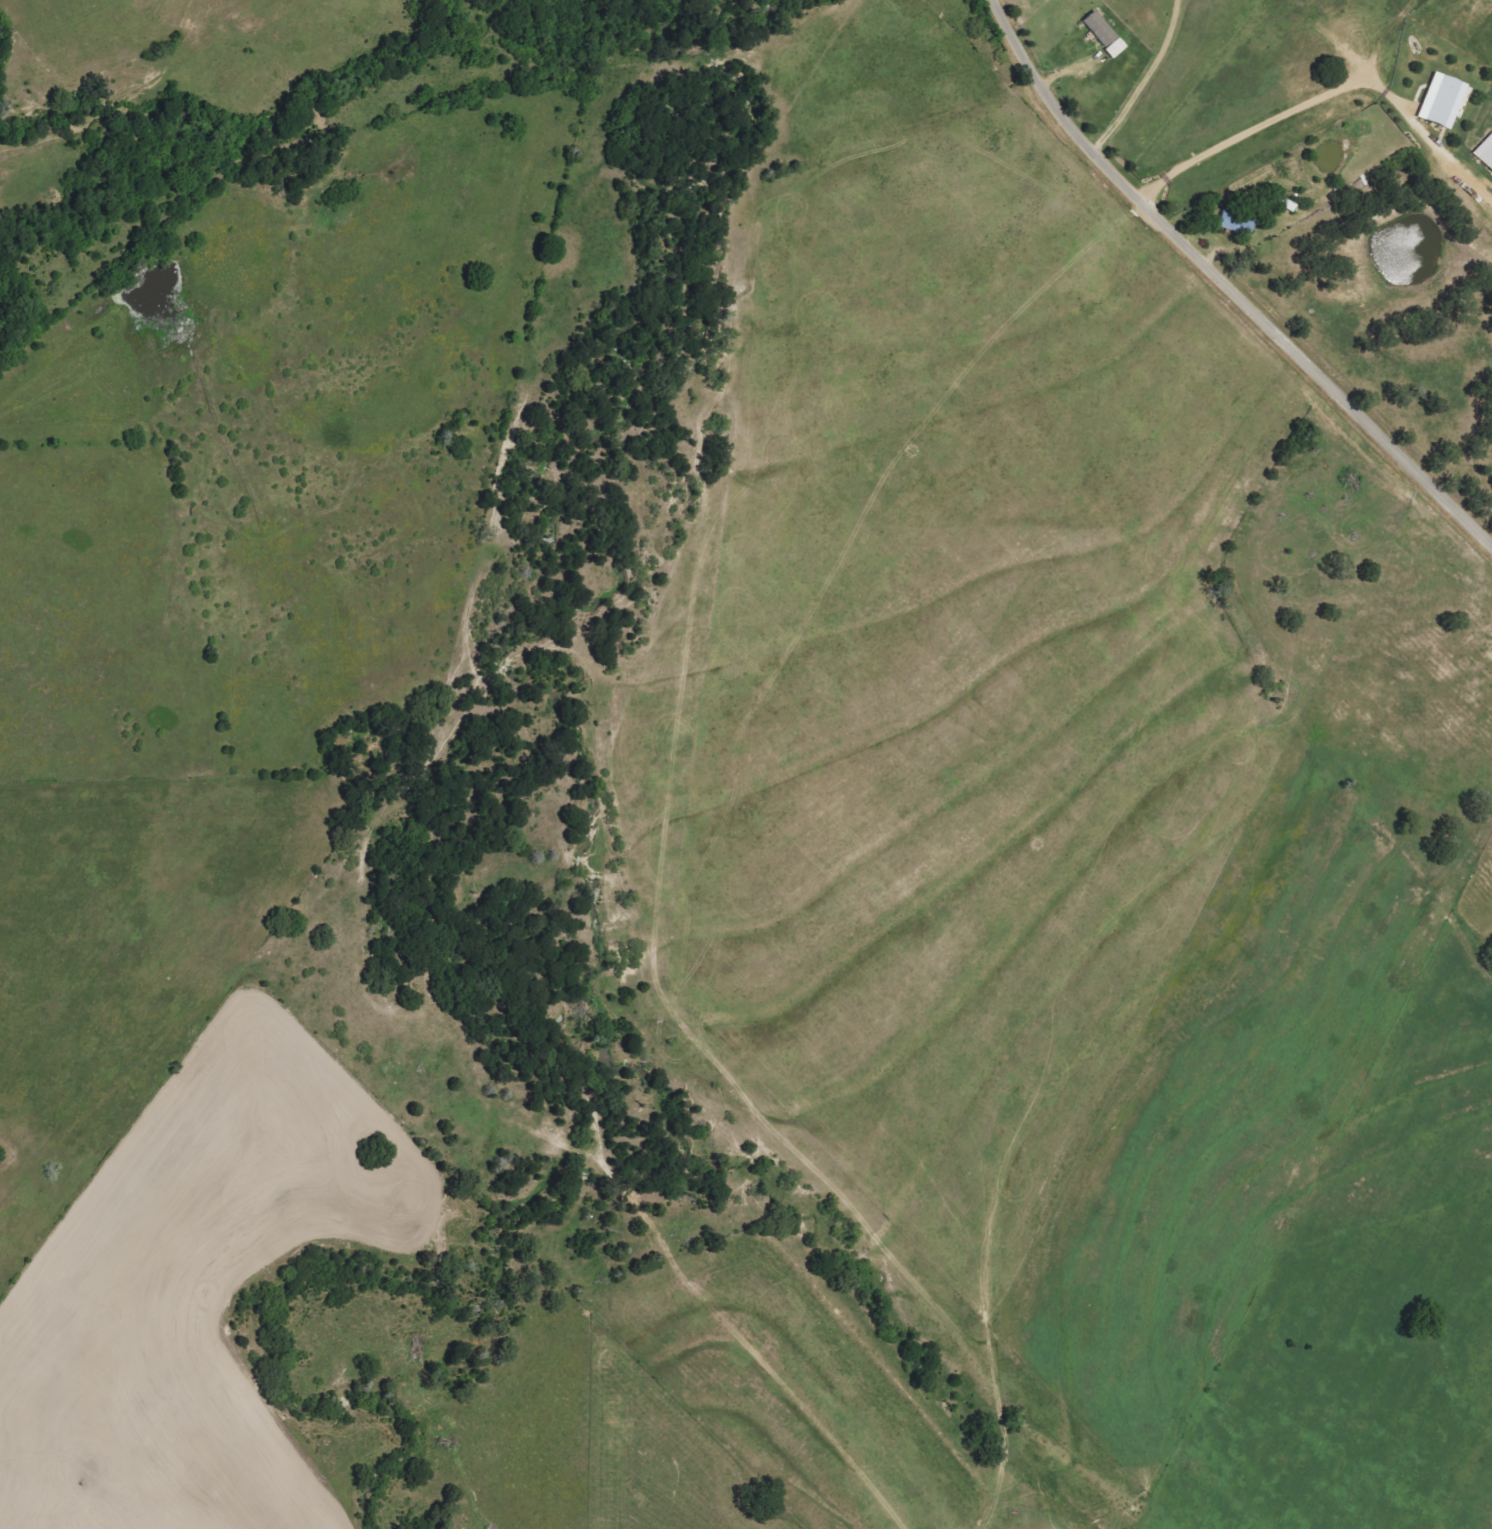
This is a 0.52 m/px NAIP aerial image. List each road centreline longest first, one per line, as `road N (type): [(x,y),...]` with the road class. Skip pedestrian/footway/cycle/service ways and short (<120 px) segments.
road 1 (residential): [(1491,546),(1101,162),(1042,90),(990,0)]
road 2 (residential): [(1298,356),(1201,456)]

